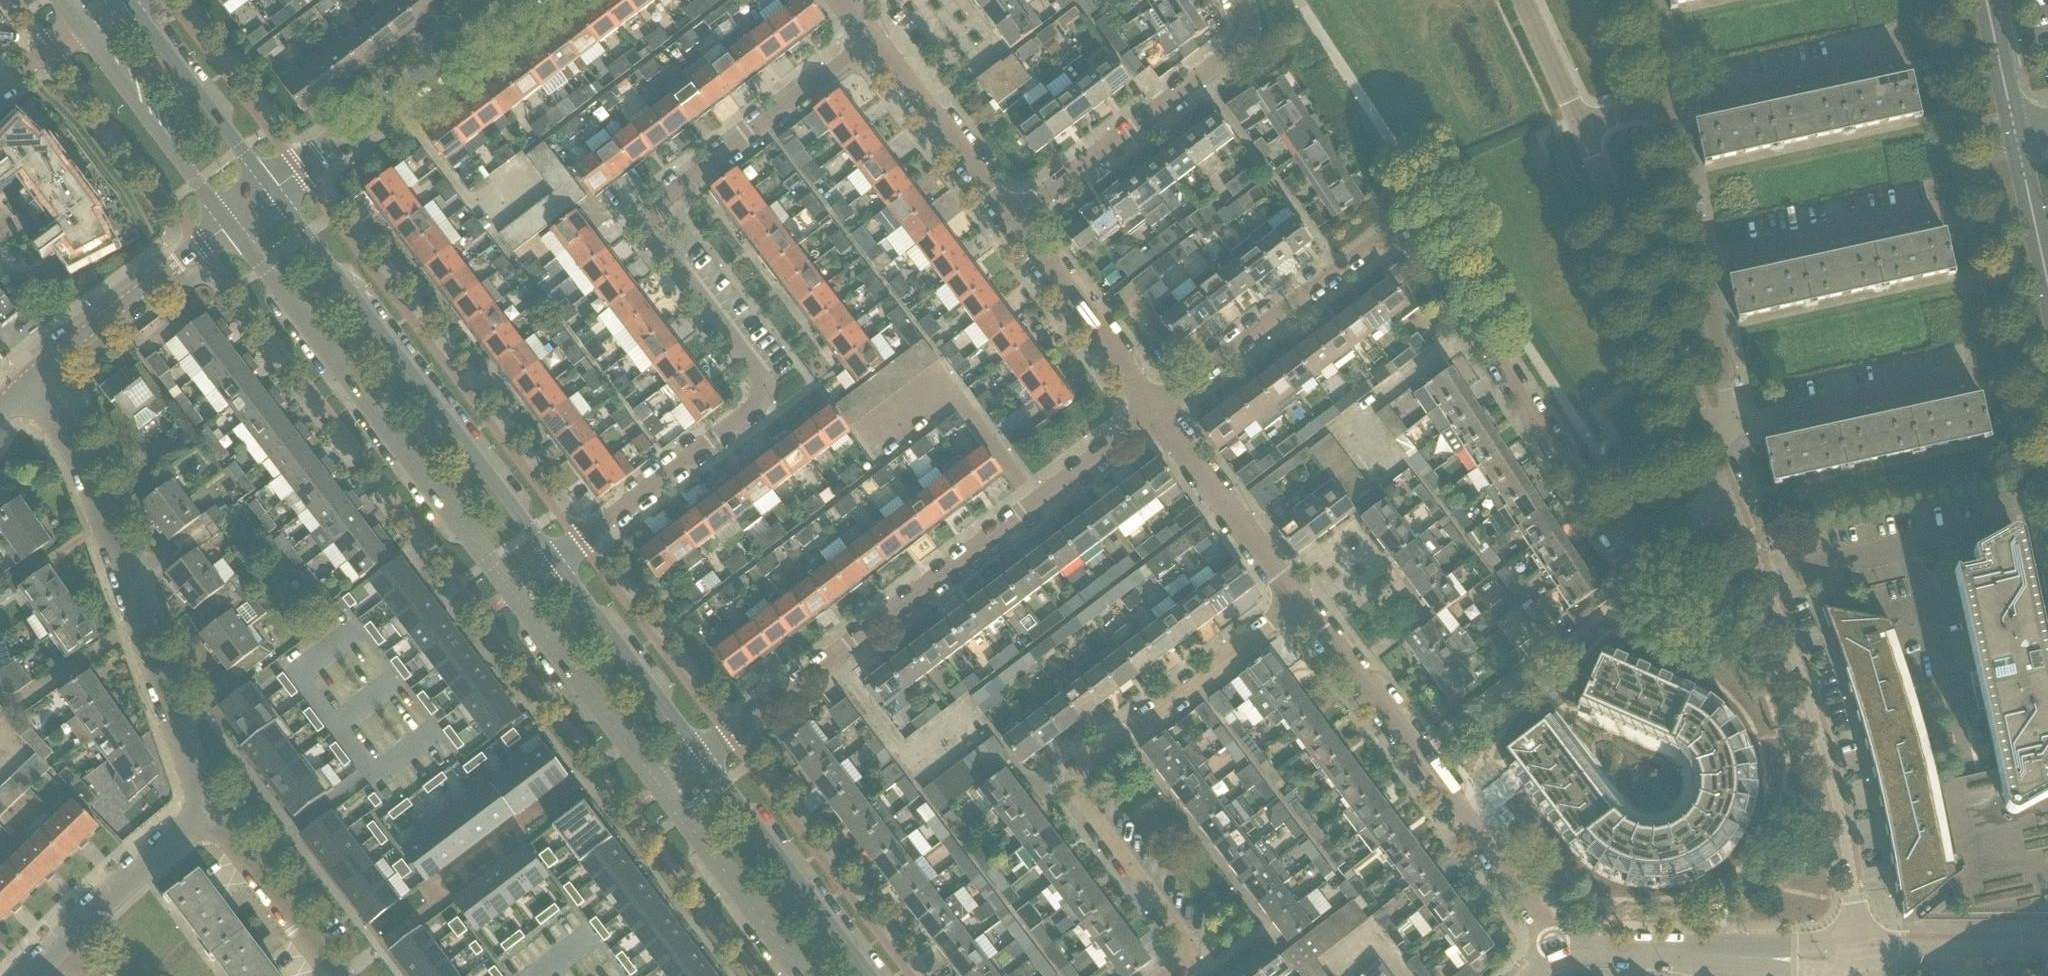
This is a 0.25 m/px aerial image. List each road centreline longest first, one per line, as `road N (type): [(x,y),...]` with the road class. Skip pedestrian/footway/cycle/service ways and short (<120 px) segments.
road 1 (unclassified): [(1727,504),(1664,529),(1625,525),(1599,511),(1414,240),(1394,236),(1153,413)]
road 2 (residential): [(555,561),(754,411),(762,380),(659,233),(656,211),(673,190),(872,41)]
road 3 (residential): [(704,757),(1153,413)]
road 4 (residential): [(1171,975),(1188,950),(1182,934),(1075,799),(1070,781),(1295,604)]
road 5 (tertiary): [(1862,963),(1828,770),(1756,563),(1727,504)]
road 6 (secondary): [(229,226),(511,596)]
road 7 (secondary): [(555,561),(272,192)]
road 8 (residential): [(211,808),(67,442),(25,388)]
road 9 (unclassified): [(1553,948),(1418,756),(1295,604)]
road 10 (tertiary): [(1708,437),(1579,123)]
road 11 (unclassified): [(1011,220),(1236,47),(1245,26),(1237,0)]
road 12 (tertiary): [(272,192),(523,0)]
road 13 (residential): [(1553,948),(1862,963)]
road 14 (secondary): [(871,975),(704,757)]
road 15 (tertiary): [(25,388),(229,226)]
road 16 (unclassified): [(1731,427),(1975,378)]
road 17 (secondary): [(79,29),(229,226)]
road 18 (secondary): [(704,757),(555,561)]
road 19 (secondary): [(511,596),(659,791)]
road 20 (unclassified): [(1702,263),(1940,215)]
road 21 (unclassified): [(1153,413),(1011,220)]
road 22 (unclassified): [(1663,107),(1897,58)]
road 23 (secondary): [(272,192),(130,0)]
road 24 (unclassified): [(1295,604),(1153,413)]
road 25 (secondary): [(659,791),(798,975)]
road 26 (unclassified): [(1011,220),(872,41)]
road 27 (residential): [(339,975),(211,808)]
road 28 (residential): [(56,946),(211,808)]
road 29 (residential): [(1862,963),(1910,947),(2047,947)]
road 30 (unclassified): [(1731,427),(1702,263)]
road 31 (unclassified): [(1702,263),(1663,107)]
road 32 (tertiary): [(2047,278),(2017,136)]
road 33 (tertiary): [(2017,136),(1988,0)]
road 34 (tertiary): [(1579,123),(1522,0)]

